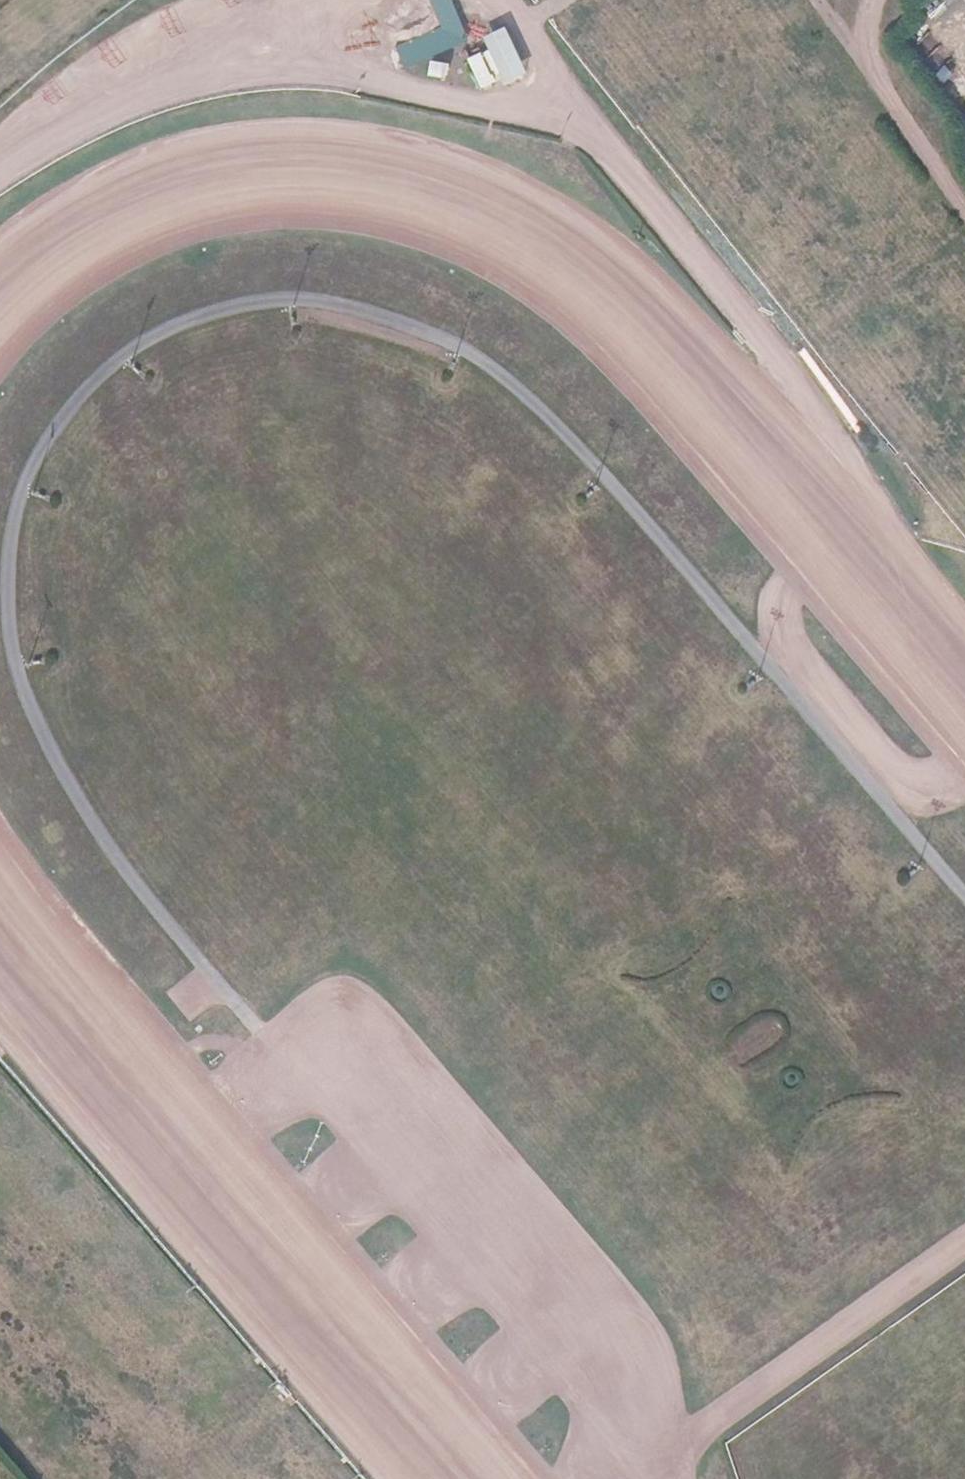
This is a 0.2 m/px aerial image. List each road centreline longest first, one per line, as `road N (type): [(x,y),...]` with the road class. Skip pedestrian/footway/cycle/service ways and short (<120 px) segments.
road 1 (track): [(877,0),(868,46),(890,91),(964,190)]

